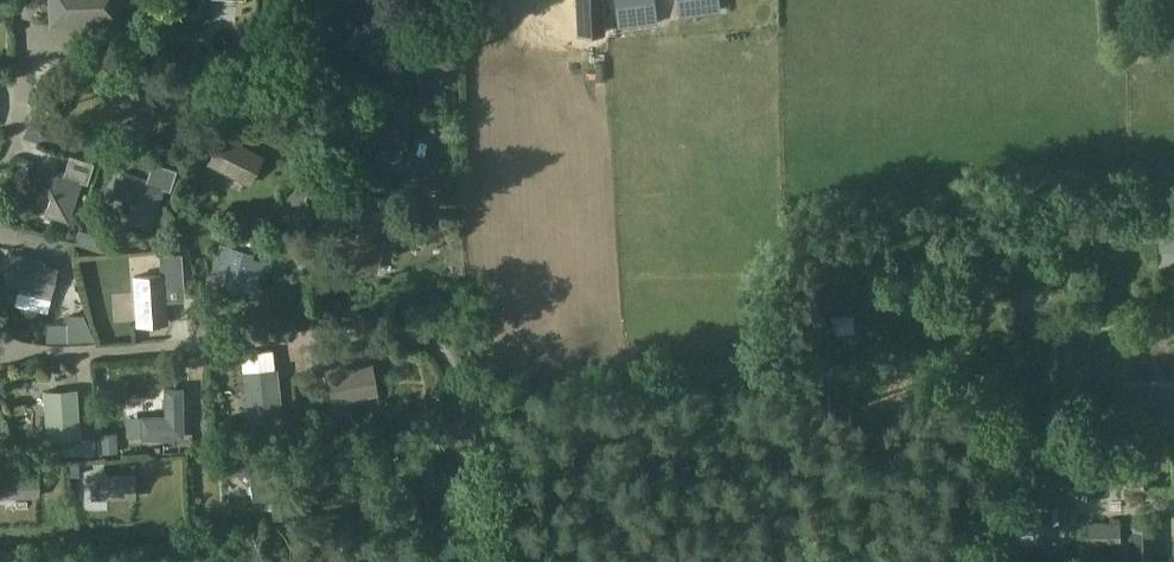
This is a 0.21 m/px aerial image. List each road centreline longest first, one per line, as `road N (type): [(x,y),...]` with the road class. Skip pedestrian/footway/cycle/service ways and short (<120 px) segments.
road 1 (unclassified): [(458,463),(453,363),(420,340),(0,358)]
road 2 (unclassified): [(0,178),(31,110),(34,25),(26,0)]

